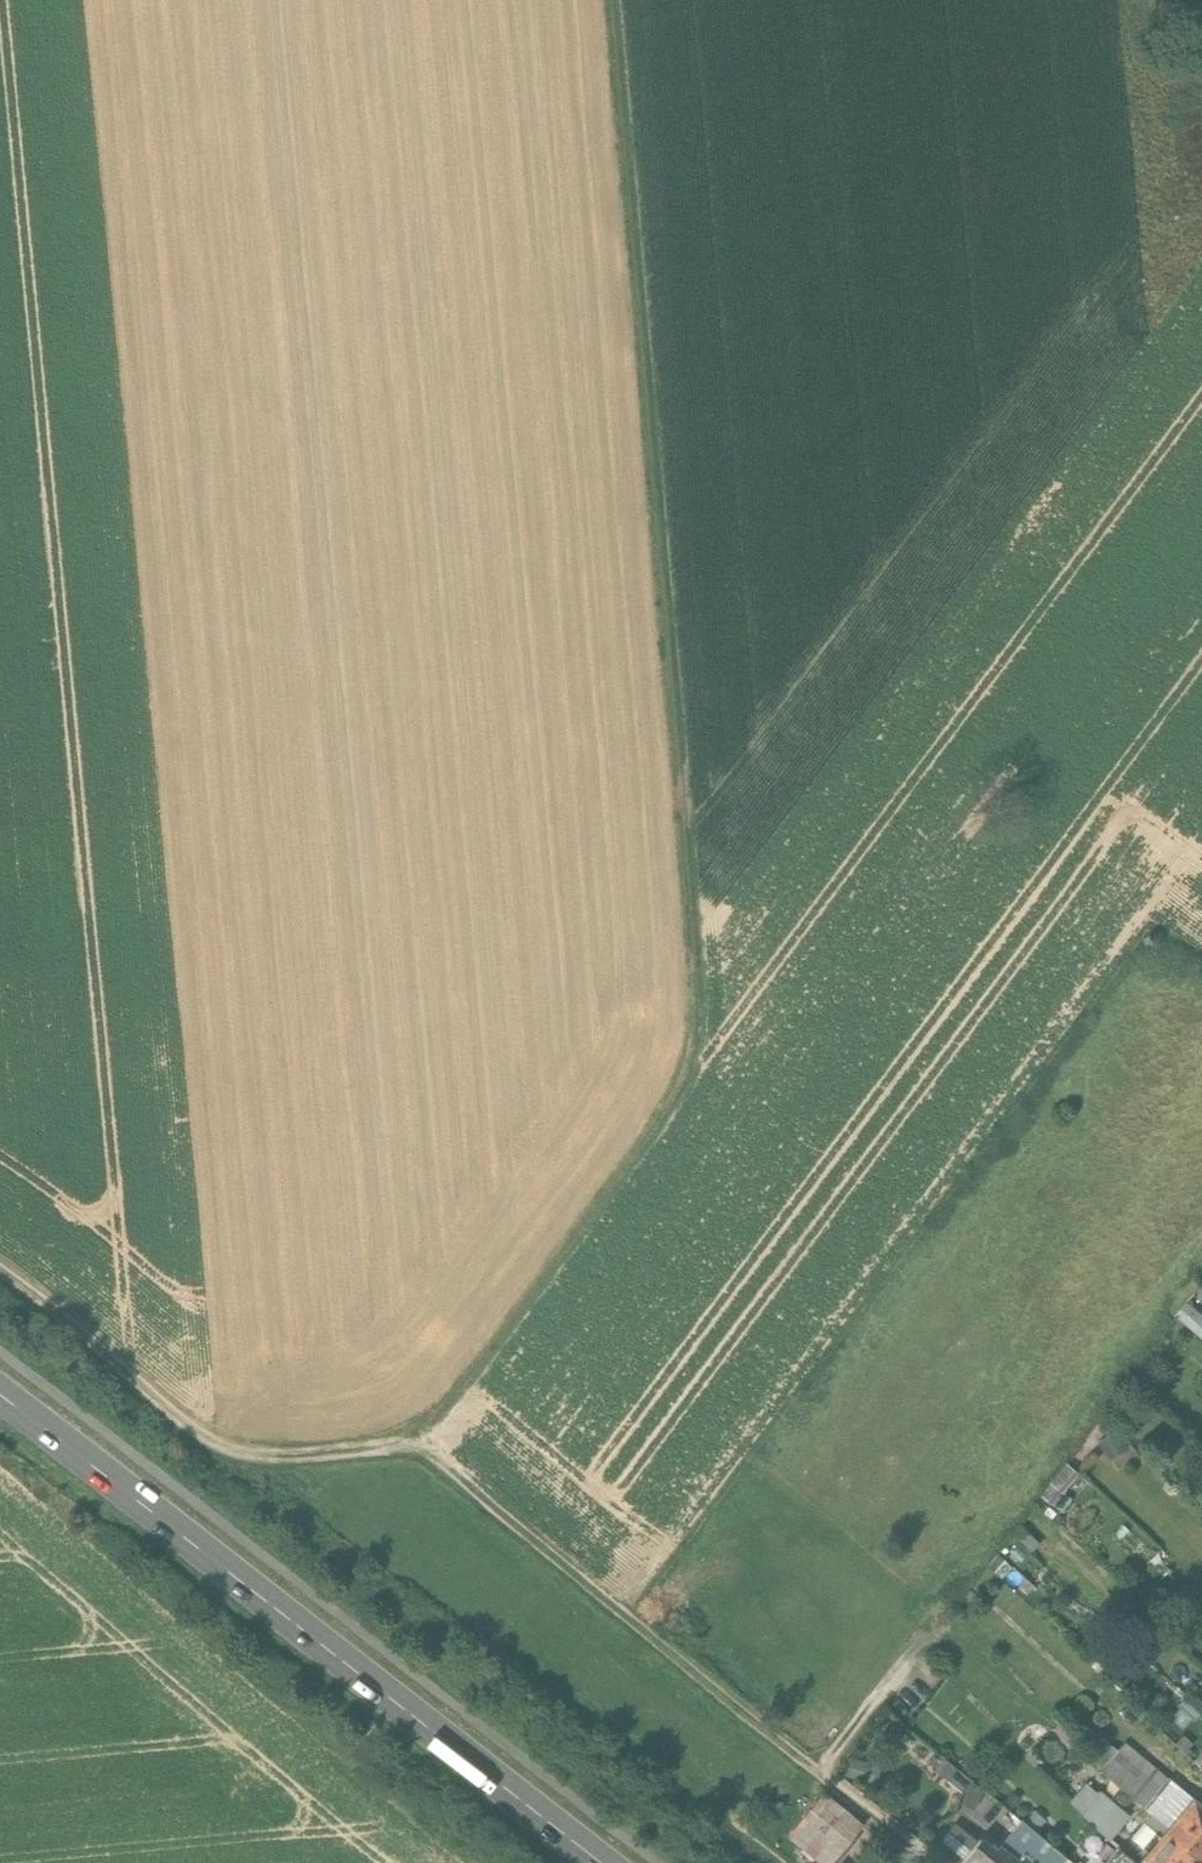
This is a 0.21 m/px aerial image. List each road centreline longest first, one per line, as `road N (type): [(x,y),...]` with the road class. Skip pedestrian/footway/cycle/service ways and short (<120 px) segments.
road 1 (track): [(410,1447),(710,1059),(607,0)]
road 2 (secondary): [(0,1406),(610,1862)]
road 3 (track): [(823,1778),(410,1447)]
road 4 (track): [(0,1274),(250,1467),(410,1447)]

